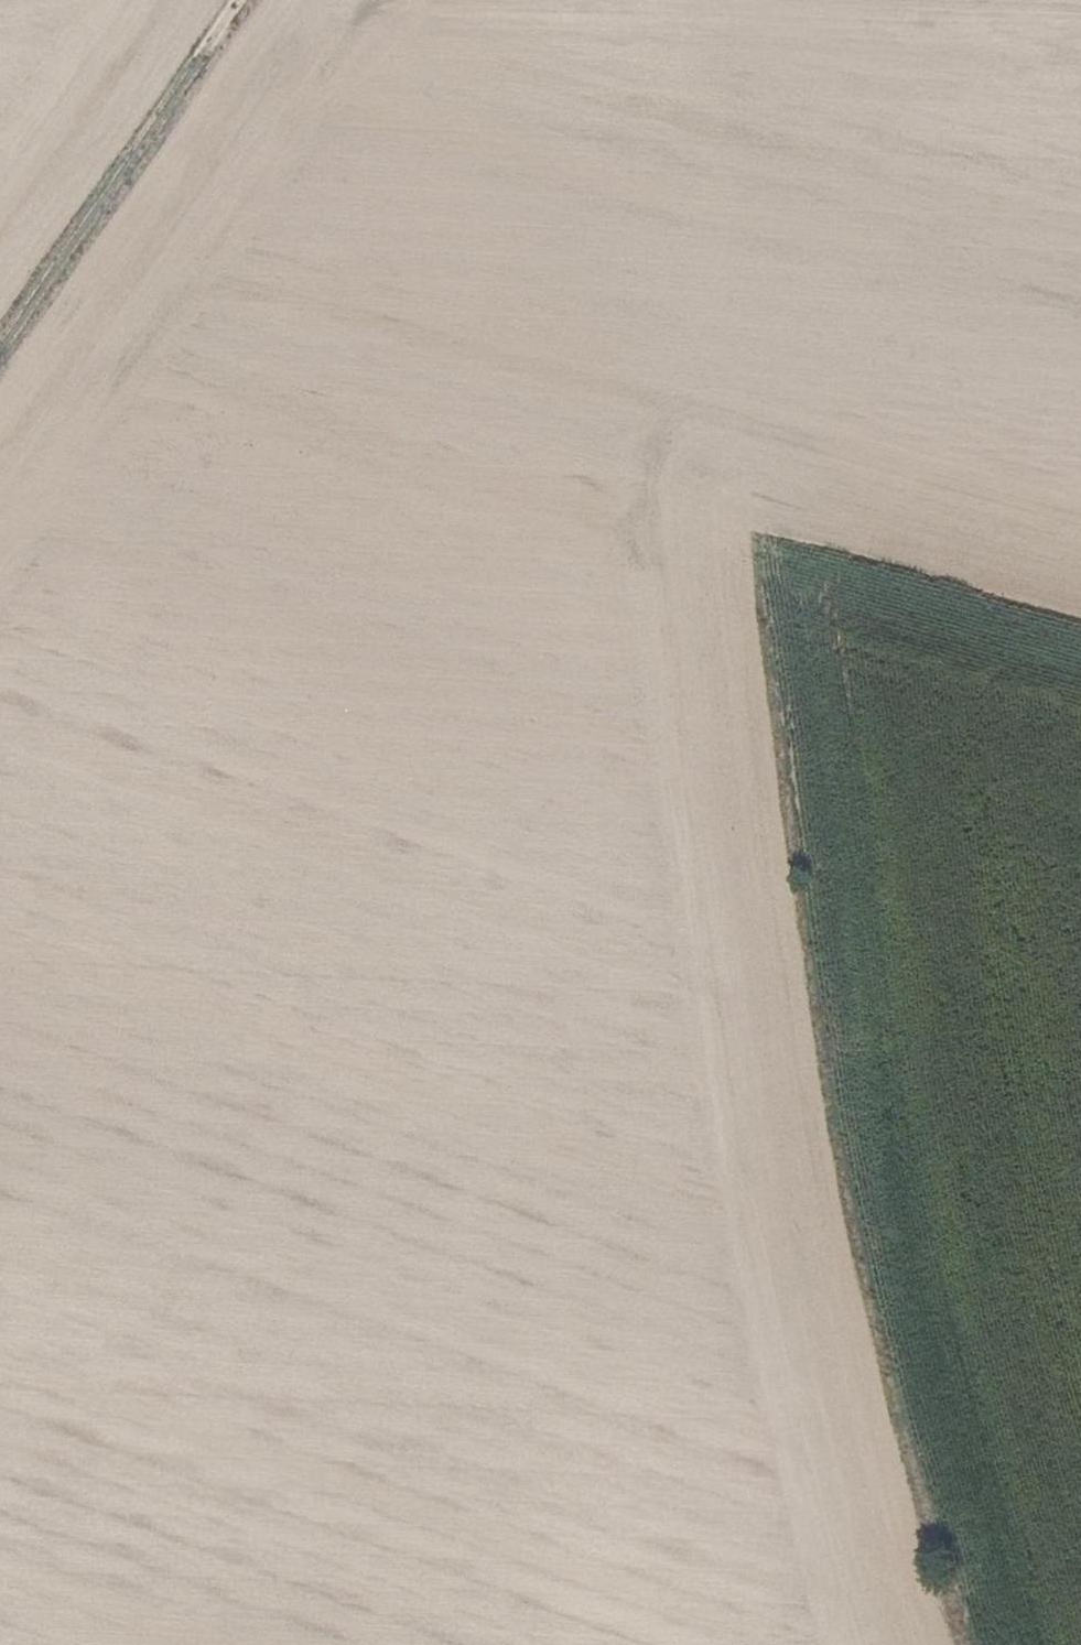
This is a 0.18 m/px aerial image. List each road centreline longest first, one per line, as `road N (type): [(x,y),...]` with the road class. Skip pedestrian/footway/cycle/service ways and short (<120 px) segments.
road 1 (track): [(246,0),(0,347)]

